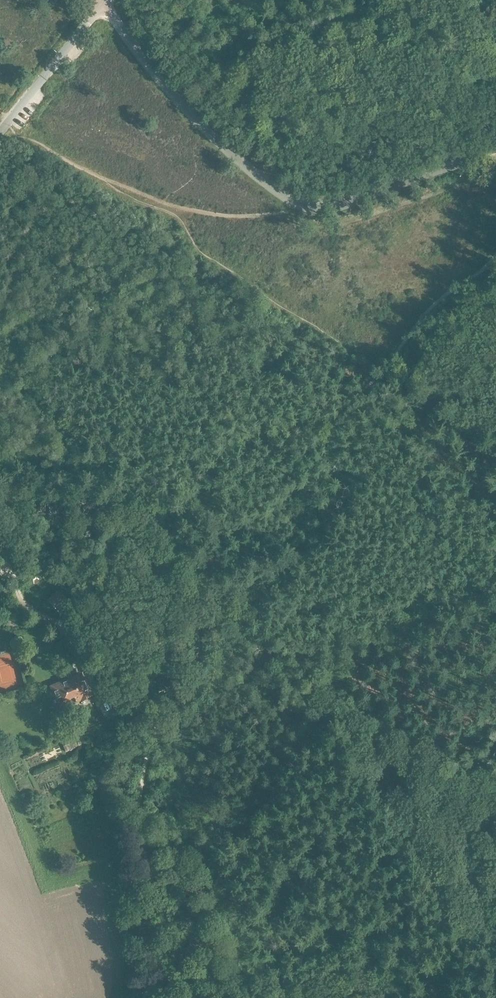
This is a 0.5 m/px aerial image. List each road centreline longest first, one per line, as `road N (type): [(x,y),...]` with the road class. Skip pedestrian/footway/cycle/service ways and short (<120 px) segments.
road 1 (unclassified): [(495,158),(337,203),(287,201),(205,130),(105,0)]
road 2 (track): [(107,715),(58,626),(21,602),(0,547)]
road 3 (track): [(268,649),(156,511)]
road 4 (unclassified): [(0,133),(104,0)]

